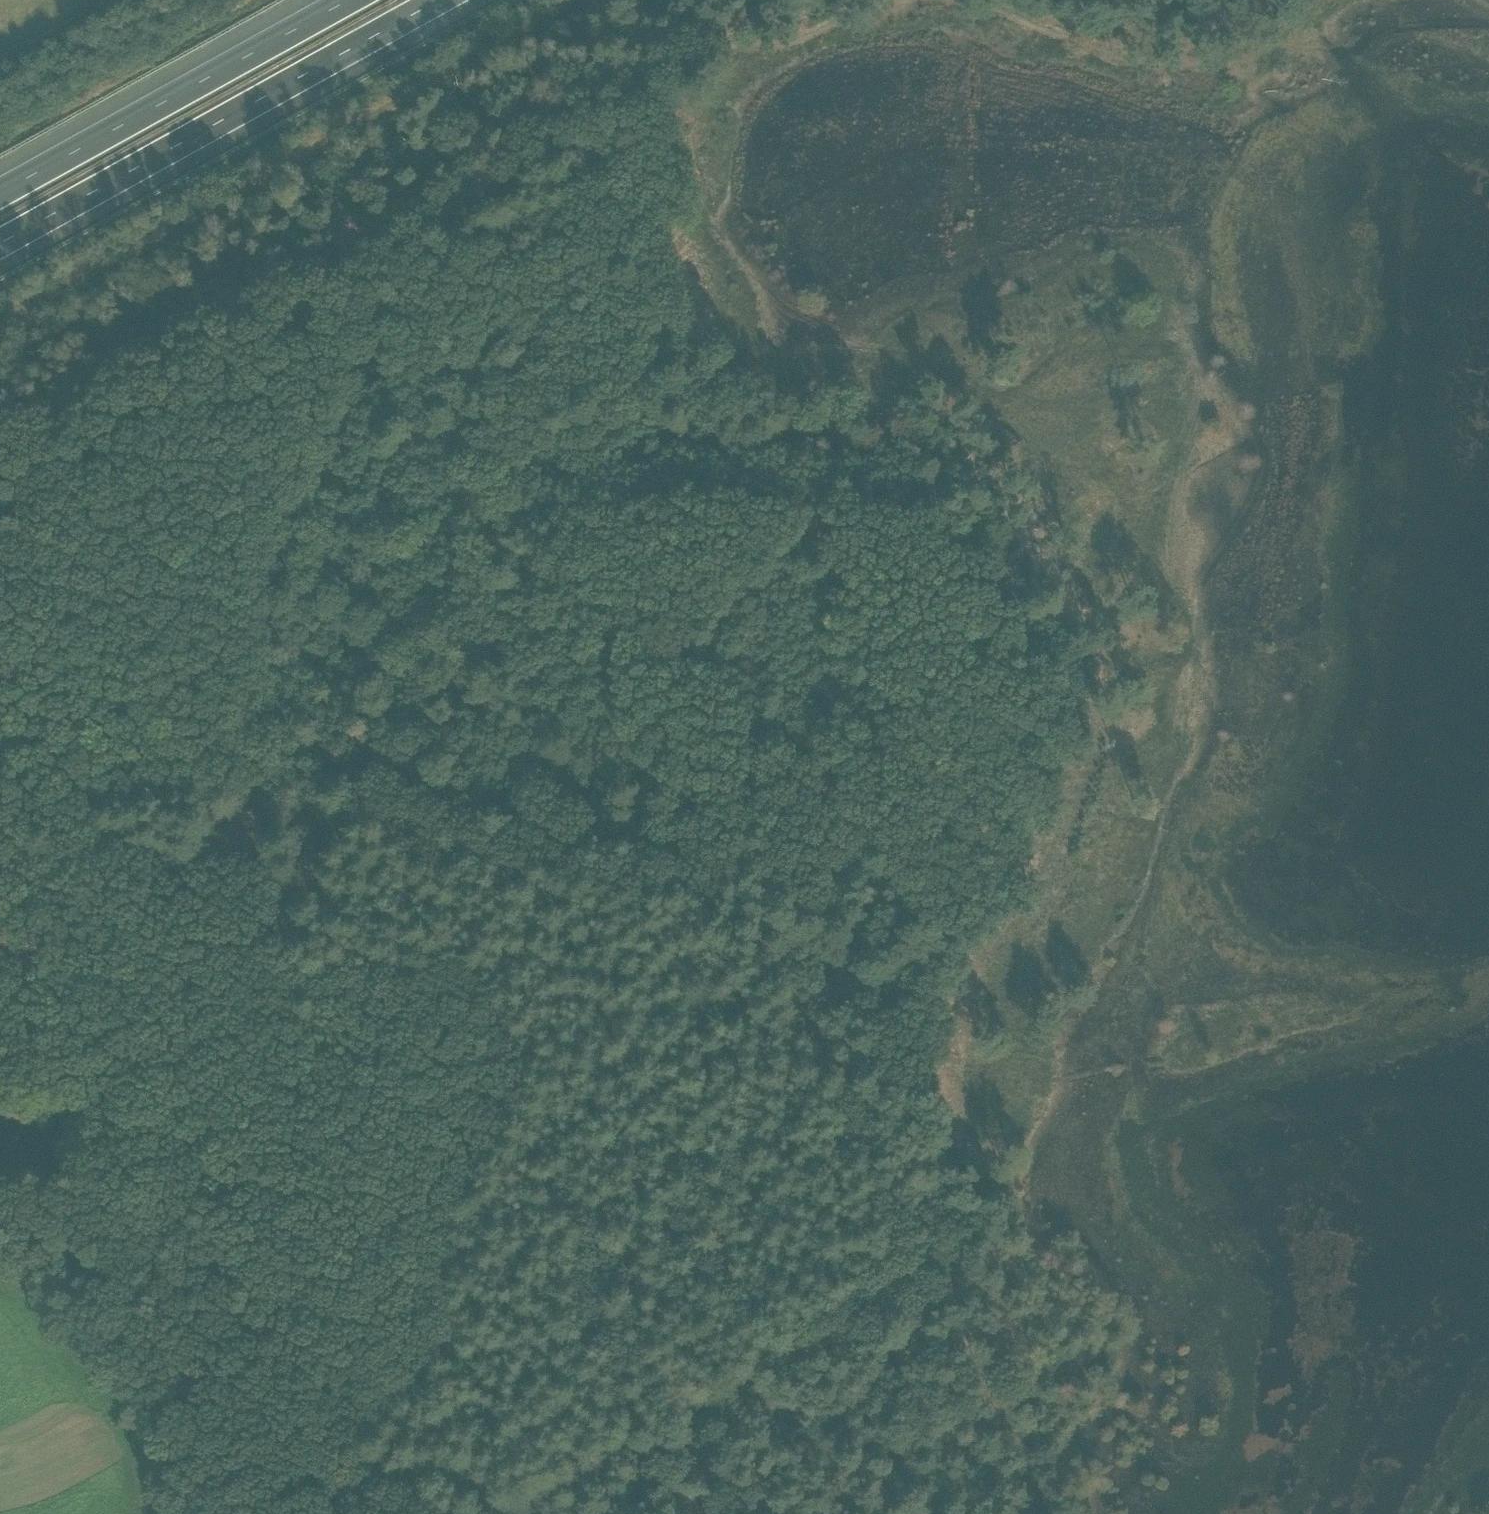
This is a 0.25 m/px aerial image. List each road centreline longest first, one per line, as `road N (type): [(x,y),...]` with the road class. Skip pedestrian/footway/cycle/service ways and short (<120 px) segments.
road 1 (track): [(873,0),(769,48),(677,33),(419,192),(380,272),(200,378),(0,477)]
road 2 (track): [(0,324),(583,0)]
road 3 (track): [(1488,24),(1443,22),(1149,56),(967,0)]
road 4 (motorway): [(0,245),(441,0)]
road 5 (motorway): [(347,0),(0,192)]

